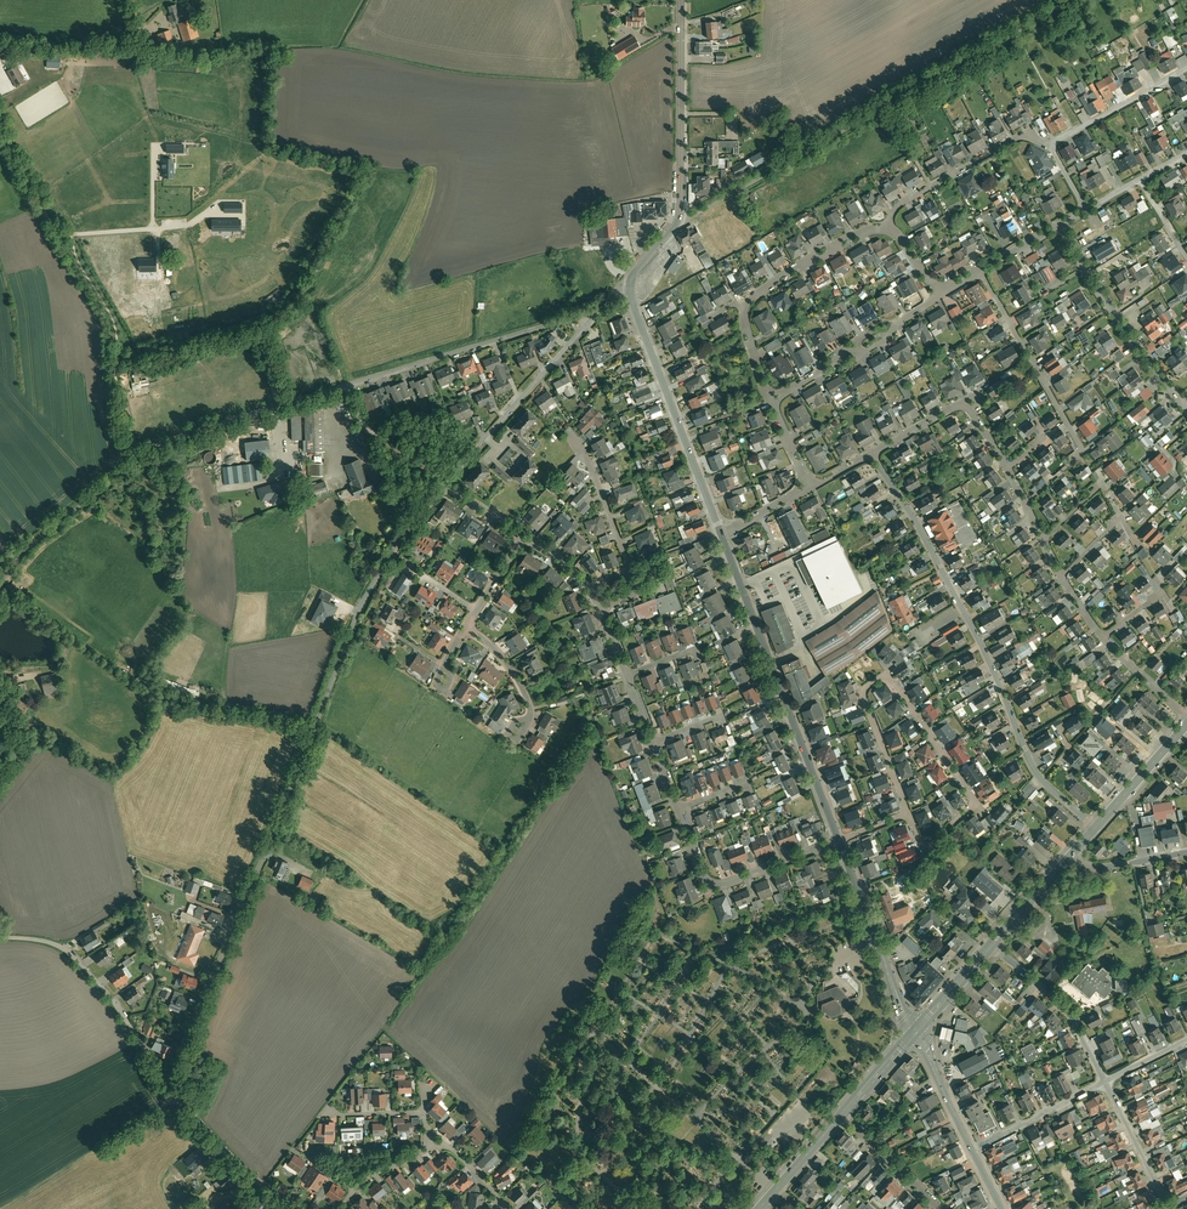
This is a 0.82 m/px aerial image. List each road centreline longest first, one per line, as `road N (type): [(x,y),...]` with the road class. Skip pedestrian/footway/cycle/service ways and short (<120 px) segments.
road 1 (residential): [(601,309),(169,441),(22,553),(0,587)]
road 2 (residential): [(167,1084),(371,585),(450,487)]
road 3 (residential): [(1095,827),(1036,773),(986,651),(872,453)]
road 4 (secondary): [(721,531),(839,840)]
road 5 (residential): [(908,813),(928,847),(974,803),(893,680),(882,677),(865,698)]
road 6 (residential): [(1026,504),(1084,451),(980,270)]
road 7 (secondary): [(630,287),(721,531)]
road 8 (residential): [(768,401),(747,330),(750,300),(799,265),(888,229)]
road 9 (residential): [(0,939),(60,946),(108,995),(167,1084)]
road 10 (secondary): [(677,222),(681,0)]
road 11 (residential): [(601,309),(456,474)]
road 12 (residential): [(839,840),(717,885),(702,873),(677,809)]
road 13 (residential): [(1180,402),(1061,225)]
road 14 (secondary): [(839,840),(917,1031)]
road 15 (residential): [(768,401),(941,292)]
road 16 (residential): [(1050,145),(1014,138),(907,199),(888,229)]
road 17 (residential): [(167,1084),(245,1169),(300,1208)]
road 18 (residential): [(872,453),(966,405),(1008,468)]
road 19 (residential): [(993,944),(1070,1014),(1105,1081)]
road 20 (residential): [(1050,145),(1186,69)]
road 21 (residential): [(1105,1081),(972,1150)]
road 22 (track): [(450,480),(372,433),(346,388)]
road 23 (residential): [(1166,1206),(1105,1081)]
road 24 (secondary): [(1186,724),(1095,827)]
road 25 (residential): [(467,626),(501,656),(527,697),(529,719),(519,737)]
road 26 (residential): [(937,1208),(842,1114)]
road 27 (tertiary): [(917,1031),(972,1150)]
road 28 (unclassified): [(0,133),(52,225),(70,235)]
road 29 (residential): [(865,698),(908,813)]
road 30 (residential): [(1186,853),(1099,868),(1071,855)]

